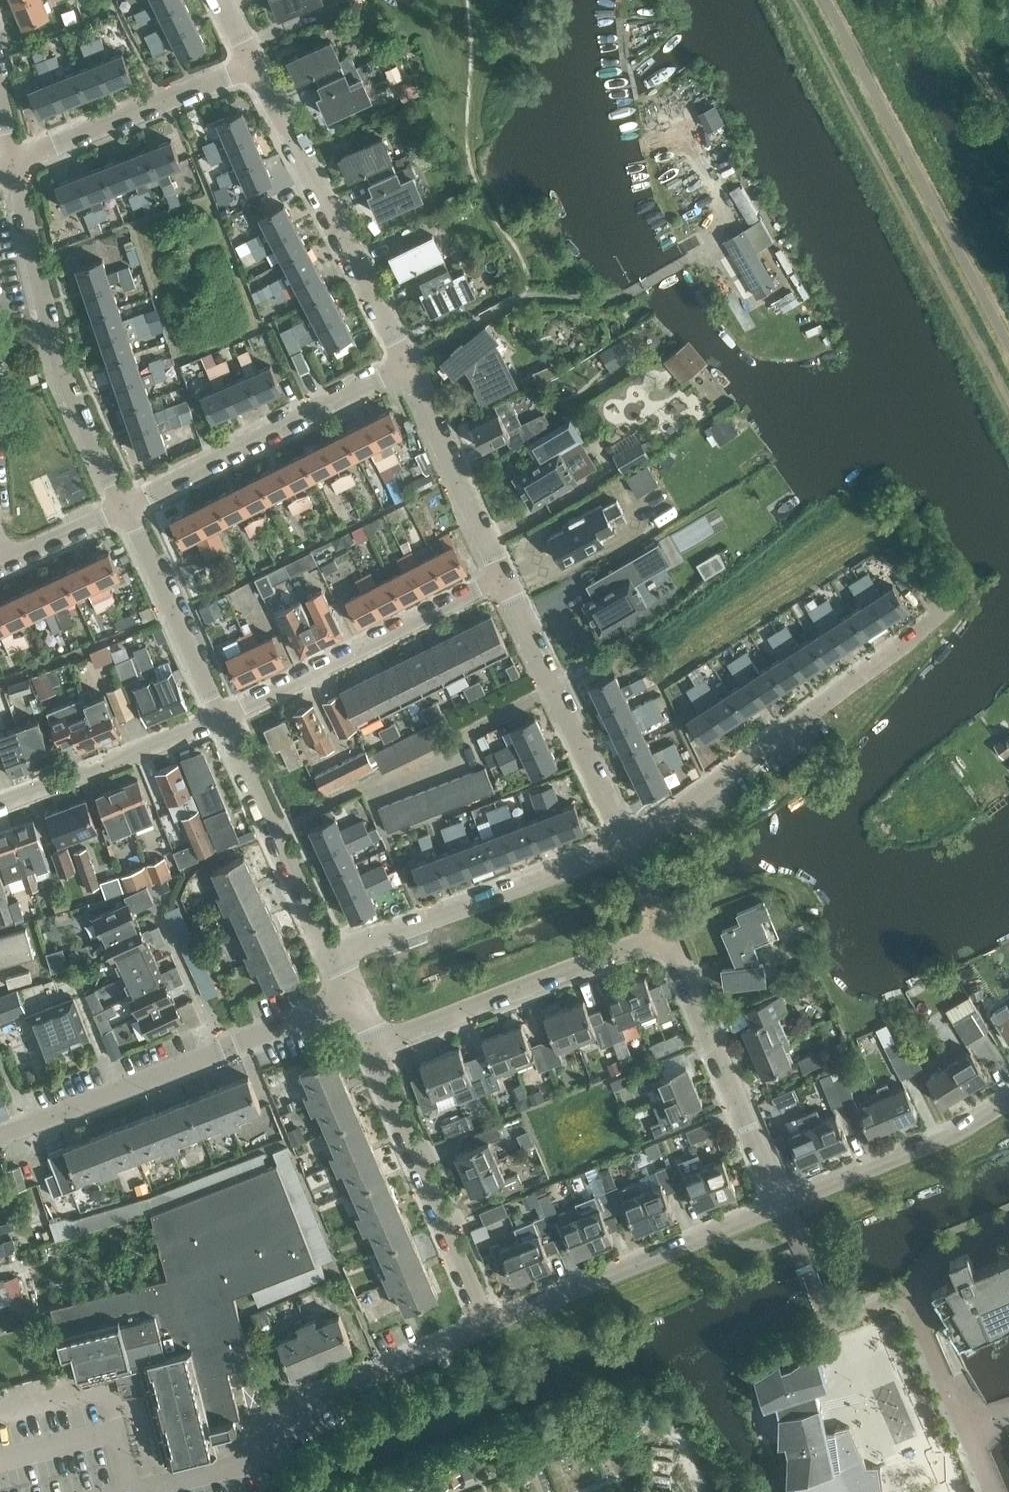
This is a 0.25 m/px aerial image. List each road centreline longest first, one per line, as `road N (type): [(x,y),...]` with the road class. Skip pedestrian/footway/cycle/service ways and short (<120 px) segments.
road 1 (residential): [(630,843),(729,780),(946,609)]
road 2 (residential): [(0,1144),(354,1007)]
road 3 (residential): [(127,506),(70,382),(20,168)]
road 4 (residential): [(407,365),(250,66)]
road 5 (residential): [(333,962),(630,843)]
road 6 (residential): [(489,1328),(784,1212)]
road 7 (residential): [(127,506),(407,365)]
road 8 (residential): [(378,1050),(669,936)]
road 9 (residential): [(504,583),(225,720)]
road 10 (residential): [(489,1328),(378,1050)]
road 11 (residential): [(784,1212),(669,936)]
road 12 (residential): [(630,843),(504,583)]
road 13 (residential): [(333,962),(225,720)]
road 14 (residential): [(20,168),(250,66)]
road 15 (residential): [(784,1212),(938,1148),(1008,1102)]
road 16 (residential): [(269,1437),(302,1408),(489,1328)]
road 17 (residential): [(225,720),(0,800)]
road 18 (residential): [(504,583),(407,365)]
road 19 (residential): [(225,720),(127,506)]
road 20 (residential): [(899,1304),(844,1320),(826,1308),(784,1212)]
road 21 (residential): [(899,1304),(969,1440)]
road 22 (residential): [(269,1437),(245,1463),(144,1491)]
road 23 (residential): [(1008,1223),(941,1256),(899,1304)]
road 24 (residential): [(0,561),(127,506)]

